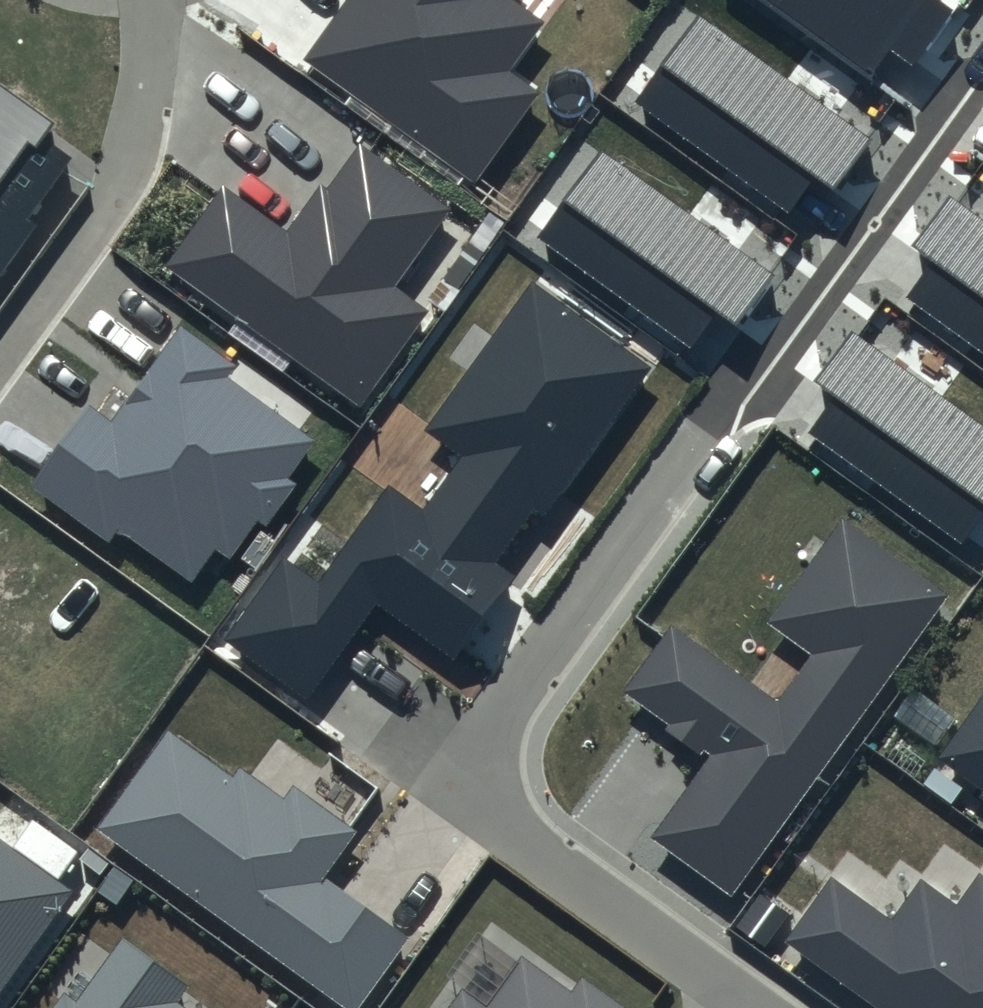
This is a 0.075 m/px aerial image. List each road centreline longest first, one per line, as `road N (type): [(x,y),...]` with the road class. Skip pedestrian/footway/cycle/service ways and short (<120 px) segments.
road 1 (residential): [(754,1007),(455,791),(725,421)]

